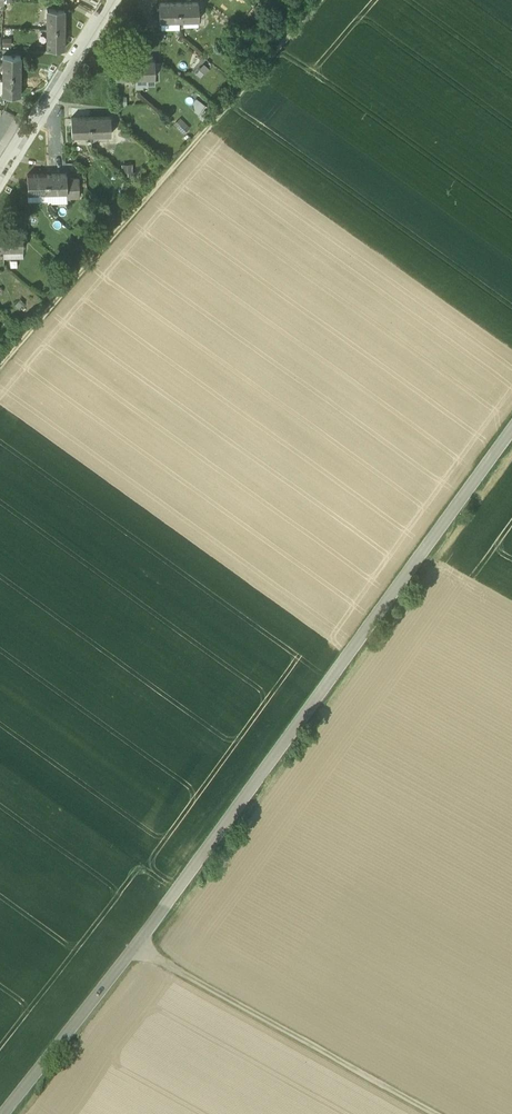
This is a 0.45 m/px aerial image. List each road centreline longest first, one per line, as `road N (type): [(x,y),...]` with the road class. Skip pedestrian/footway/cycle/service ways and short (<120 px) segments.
road 1 (unclassified): [(3,1113),(137,944),(511,429)]
road 2 (track): [(137,944),(430,1113)]
road 3 (residential): [(110,0),(0,177)]

